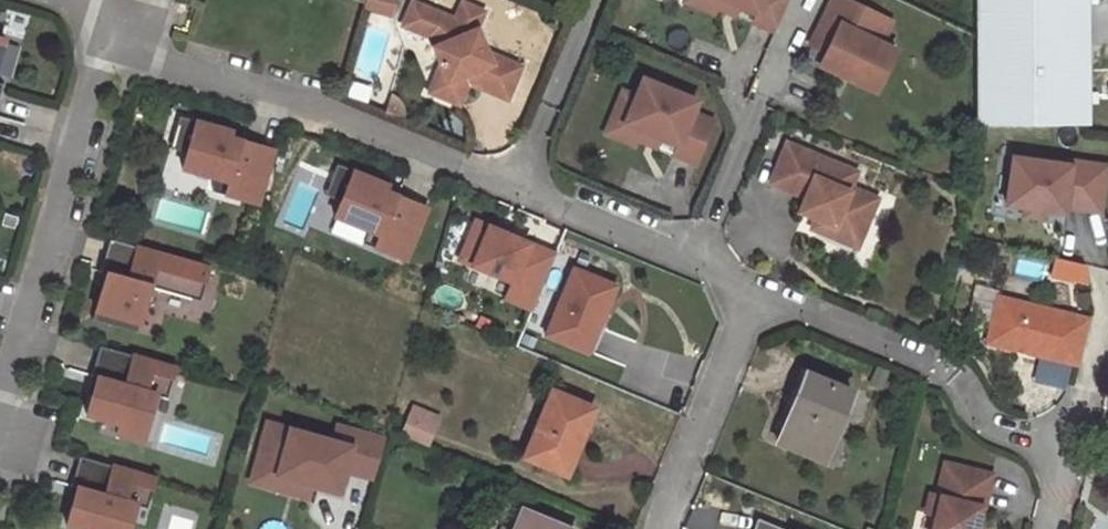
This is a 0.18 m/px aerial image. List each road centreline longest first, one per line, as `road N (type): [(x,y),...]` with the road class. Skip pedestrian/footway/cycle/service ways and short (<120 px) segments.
road 1 (residential): [(755,289),(331,111),(116,39)]
road 2 (residential): [(1048,528),(1059,456),(991,428),(936,361),(755,289)]
road 3 (residential): [(0,410),(94,73),(116,39)]
road 4 (residential): [(656,528),(755,289)]

